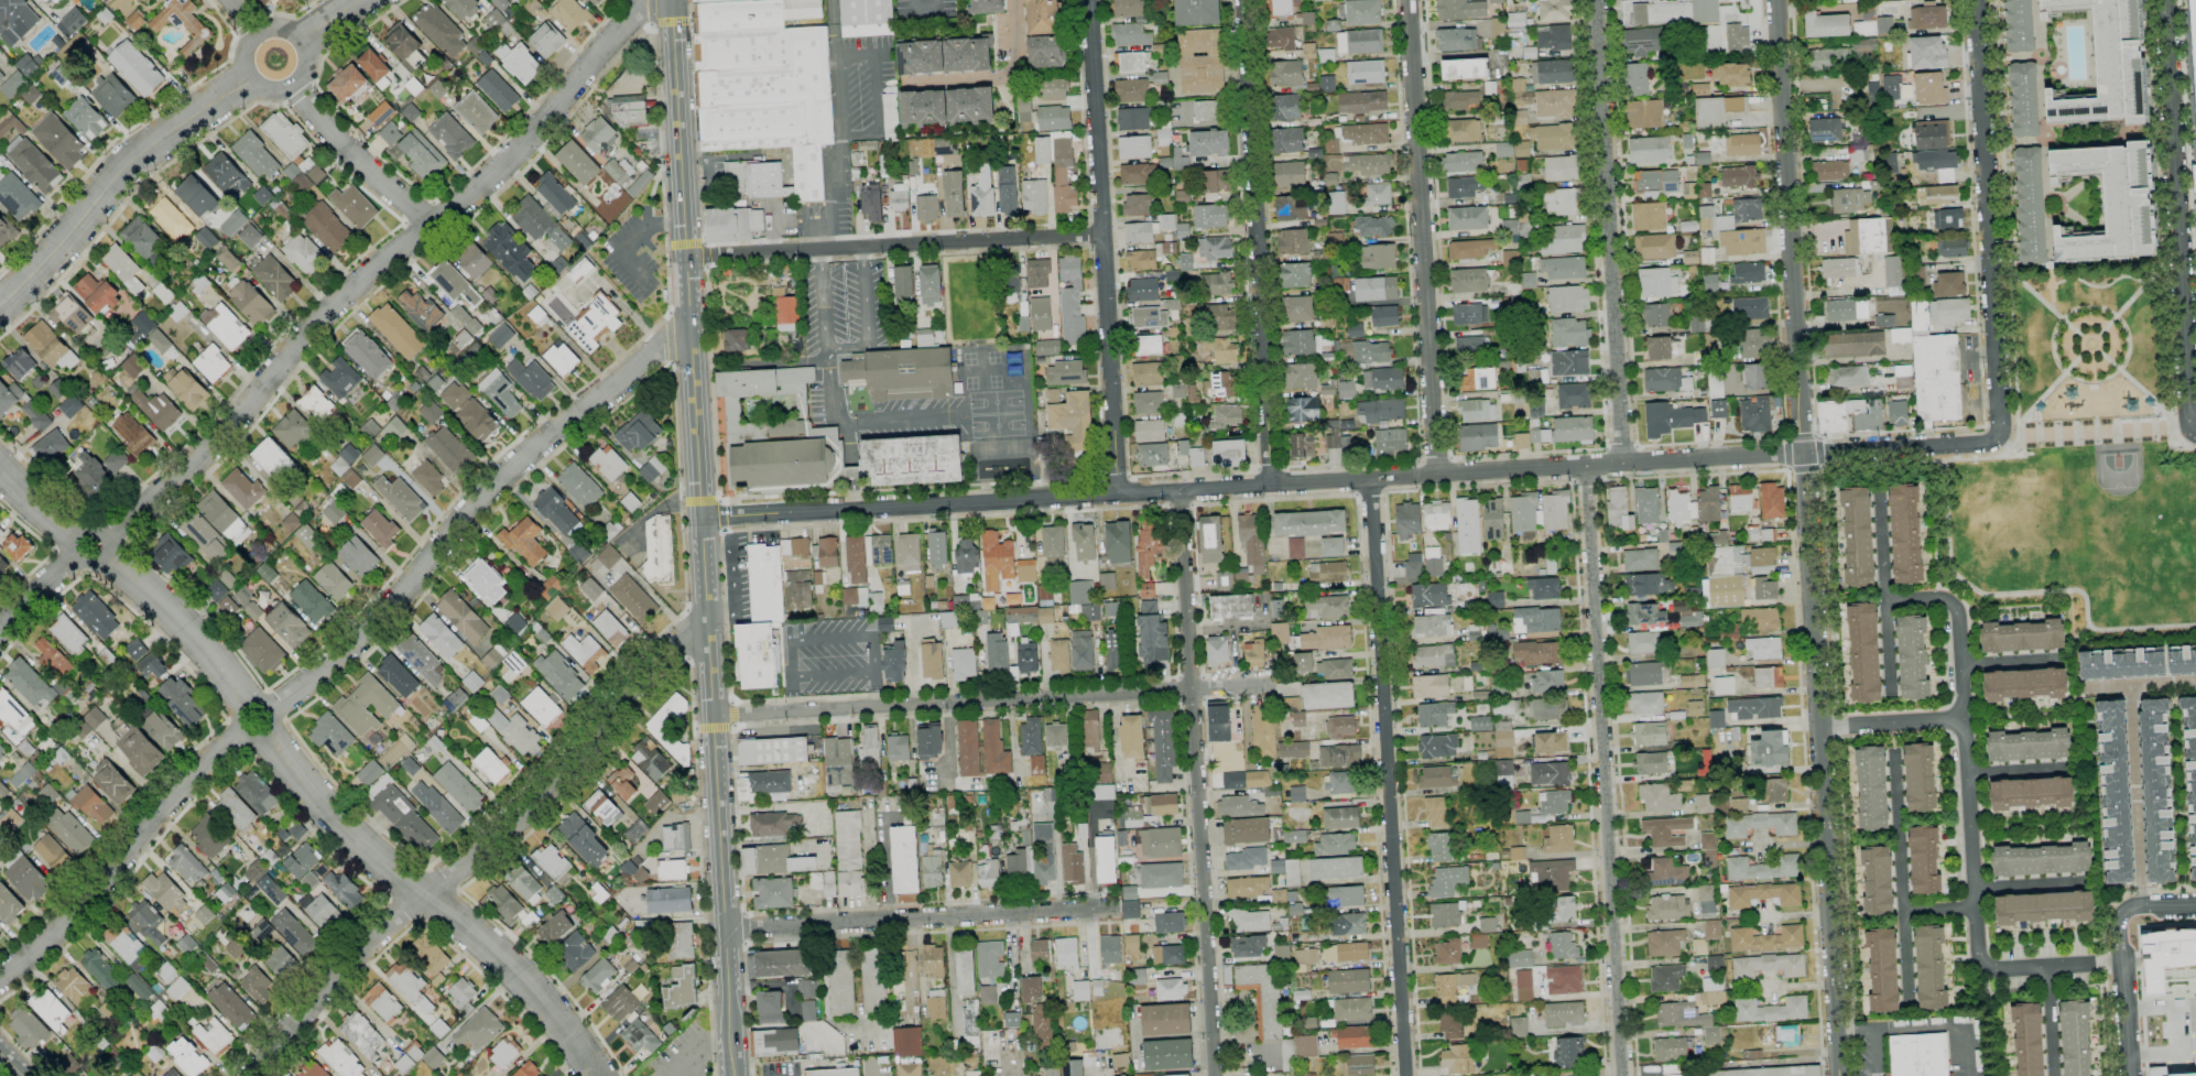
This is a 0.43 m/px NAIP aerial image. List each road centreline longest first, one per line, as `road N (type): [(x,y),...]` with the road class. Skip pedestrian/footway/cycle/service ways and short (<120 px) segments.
road 1 (tertiary): [(1803,454),(702,518)]
road 2 (secondary): [(671,0),(733,1075)]
road 3 (residential): [(654,0),(517,154),(304,335),(205,454),(110,536)]
road 4 (tertiary): [(1803,454),(1839,1075)]
road 5 (residential): [(1586,466),(1621,1075)]
road 6 (residential): [(1370,479),(1406,1075)]
road 7 (residential): [(1177,490),(1211,1075)]
road 8 (residential): [(2123,963),(1983,966),(1959,613),(1942,599),(1884,601)]
road 9 (residential): [(689,320),(514,467),(366,633),(275,707)]
road 10 (residential): [(1270,684),(713,716)]
road 11 (residential): [(1088,0),(1119,493)]
road 12 (residential): [(1243,0),(1271,485)]
road 13 (residential): [(1409,0),(1437,475)]
road 14 (residential): [(1596,0),(1622,464)]
road 15 (tertiary): [(1776,0),(1803,454)]
road 16 (residential): [(1976,0),(1997,441)]
road 17 (residential): [(2166,0),(2195,428)]
road 18 (residential): [(1102,233),(686,258)]
road 19 (residential): [(707,628),(680,640),(537,798),(422,896)]
road 20 (residential): [(1111,909),(725,930)]
road 21 (residential): [(249,77),(141,155),(69,250),(0,310)]
road 22 (residential): [(240,736),(204,762),(69,921),(0,979)]
road 23 (residential): [(422,896),(242,1075)]
road 24 (residential): [(591,1075),(547,1010),(422,896)]
road 25 (tertiary): [(2195,905),(2135,905),(2120,920),(2129,1075)]
road 26 (residential): [(422,896),(331,815),(270,739)]
road 27 (residential): [(246,702),(177,622),(108,561)]
road 28 (residential): [(431,227),(295,84)]
road 29 (tertiary): [(1997,441),(1803,454)]
road 30 (residential): [(282,29),(260,32),(243,54),(247,75),(271,91),(293,86),(306,65),(304,47),(282,29)]
road 31 (residential): [(1820,728),(1965,720)]
road 32 (residential): [(264,699),(246,702),(236,714),(240,736),(251,742),(264,742),(279,728),(275,707),(264,699)]
road 33 (residential): [(99,528),(75,537),(83,565),(102,565),(111,555),(110,536),(99,528)]

